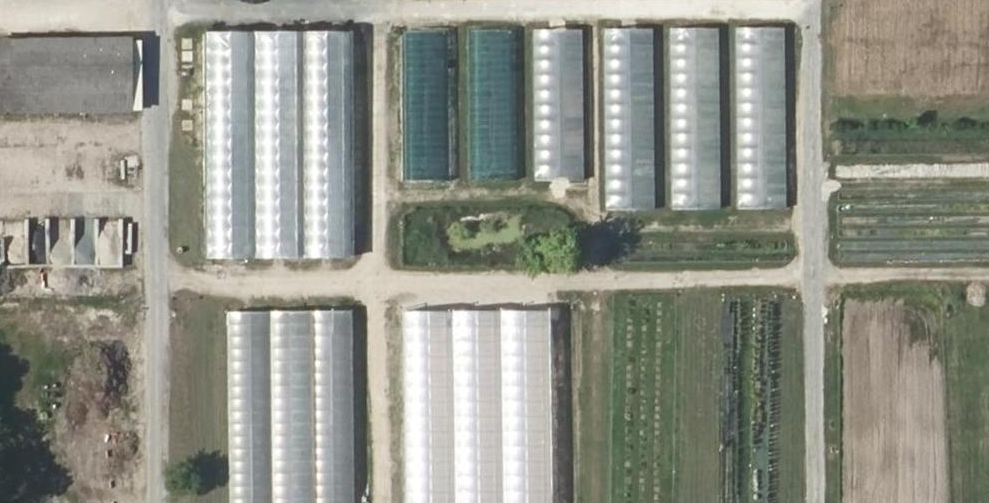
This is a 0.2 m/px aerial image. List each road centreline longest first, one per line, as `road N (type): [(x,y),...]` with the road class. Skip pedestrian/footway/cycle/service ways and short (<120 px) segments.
road 1 (track): [(163,282),(825,278)]
road 2 (track): [(159,7),(821,6)]
road 3 (track): [(381,502),(376,0)]

